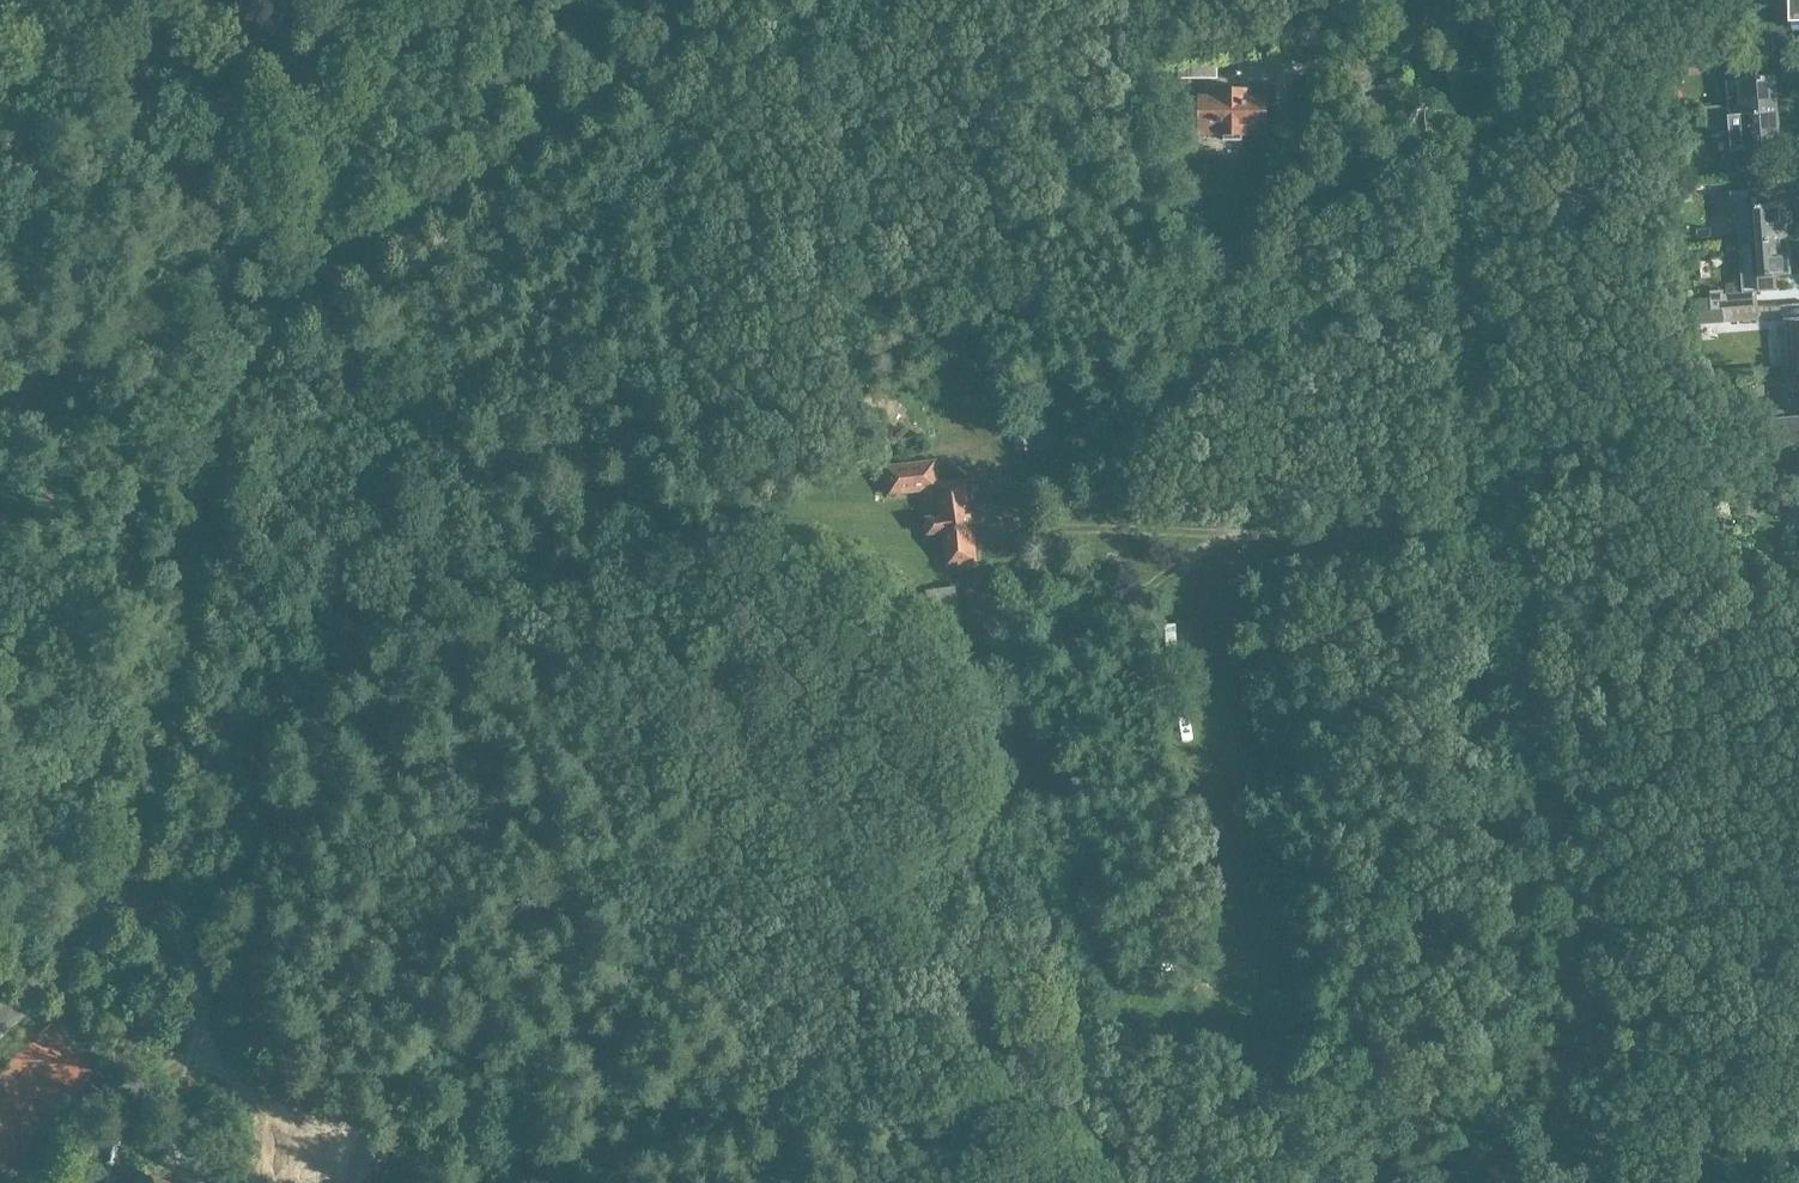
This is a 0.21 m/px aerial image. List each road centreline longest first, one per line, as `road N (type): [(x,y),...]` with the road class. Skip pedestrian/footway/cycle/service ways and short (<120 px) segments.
road 1 (tertiary): [(0,1027),(65,963),(109,896),(170,687),(208,442),(244,371),(303,298),(750,0)]
road 2 (track): [(374,0),(347,32),(273,76),(222,120),(78,296),(46,368),(55,556),(73,656),(64,689),(37,713),(0,722)]
road 3 (unclassified): [(1442,0),(1489,442),(1511,573)]

